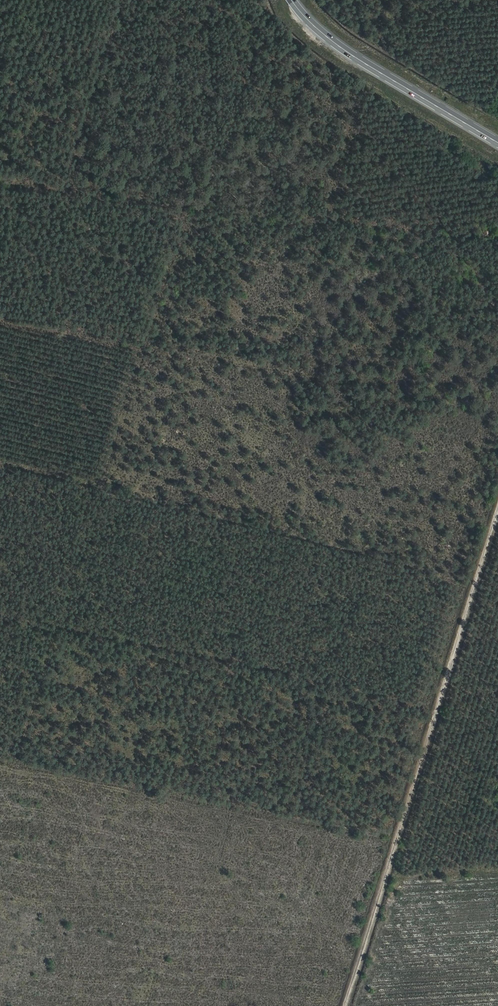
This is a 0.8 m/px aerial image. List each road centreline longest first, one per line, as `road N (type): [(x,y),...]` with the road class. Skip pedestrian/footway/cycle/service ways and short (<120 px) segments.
road 1 (track): [(349,1005),(497,511)]
road 2 (secondary): [(291,0),(341,47),(497,143)]

